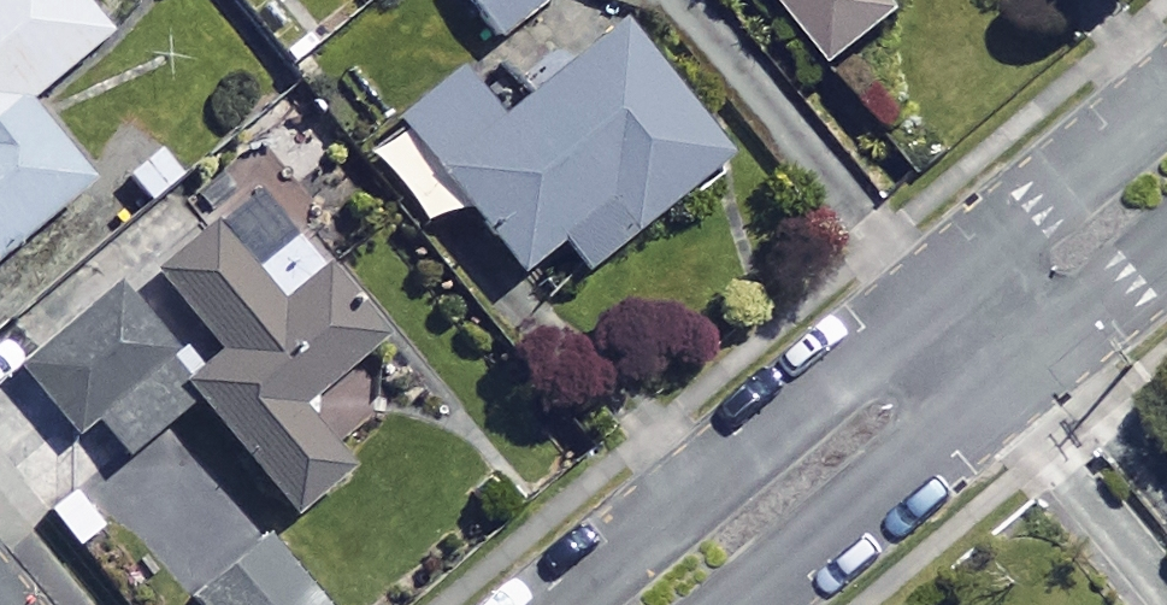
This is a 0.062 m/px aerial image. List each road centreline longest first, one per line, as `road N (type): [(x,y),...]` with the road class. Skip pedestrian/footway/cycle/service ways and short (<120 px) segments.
road 1 (residential): [(589,604),(842,394),(935,367)]
road 2 (residential): [(935,367),(924,413),(901,446),(712,604)]
road 3 (residential): [(1011,303),(1035,232),(1067,192),(1166,111)]
road 4 (residential): [(1166,235),(1087,302),(1050,312),(1011,303)]

